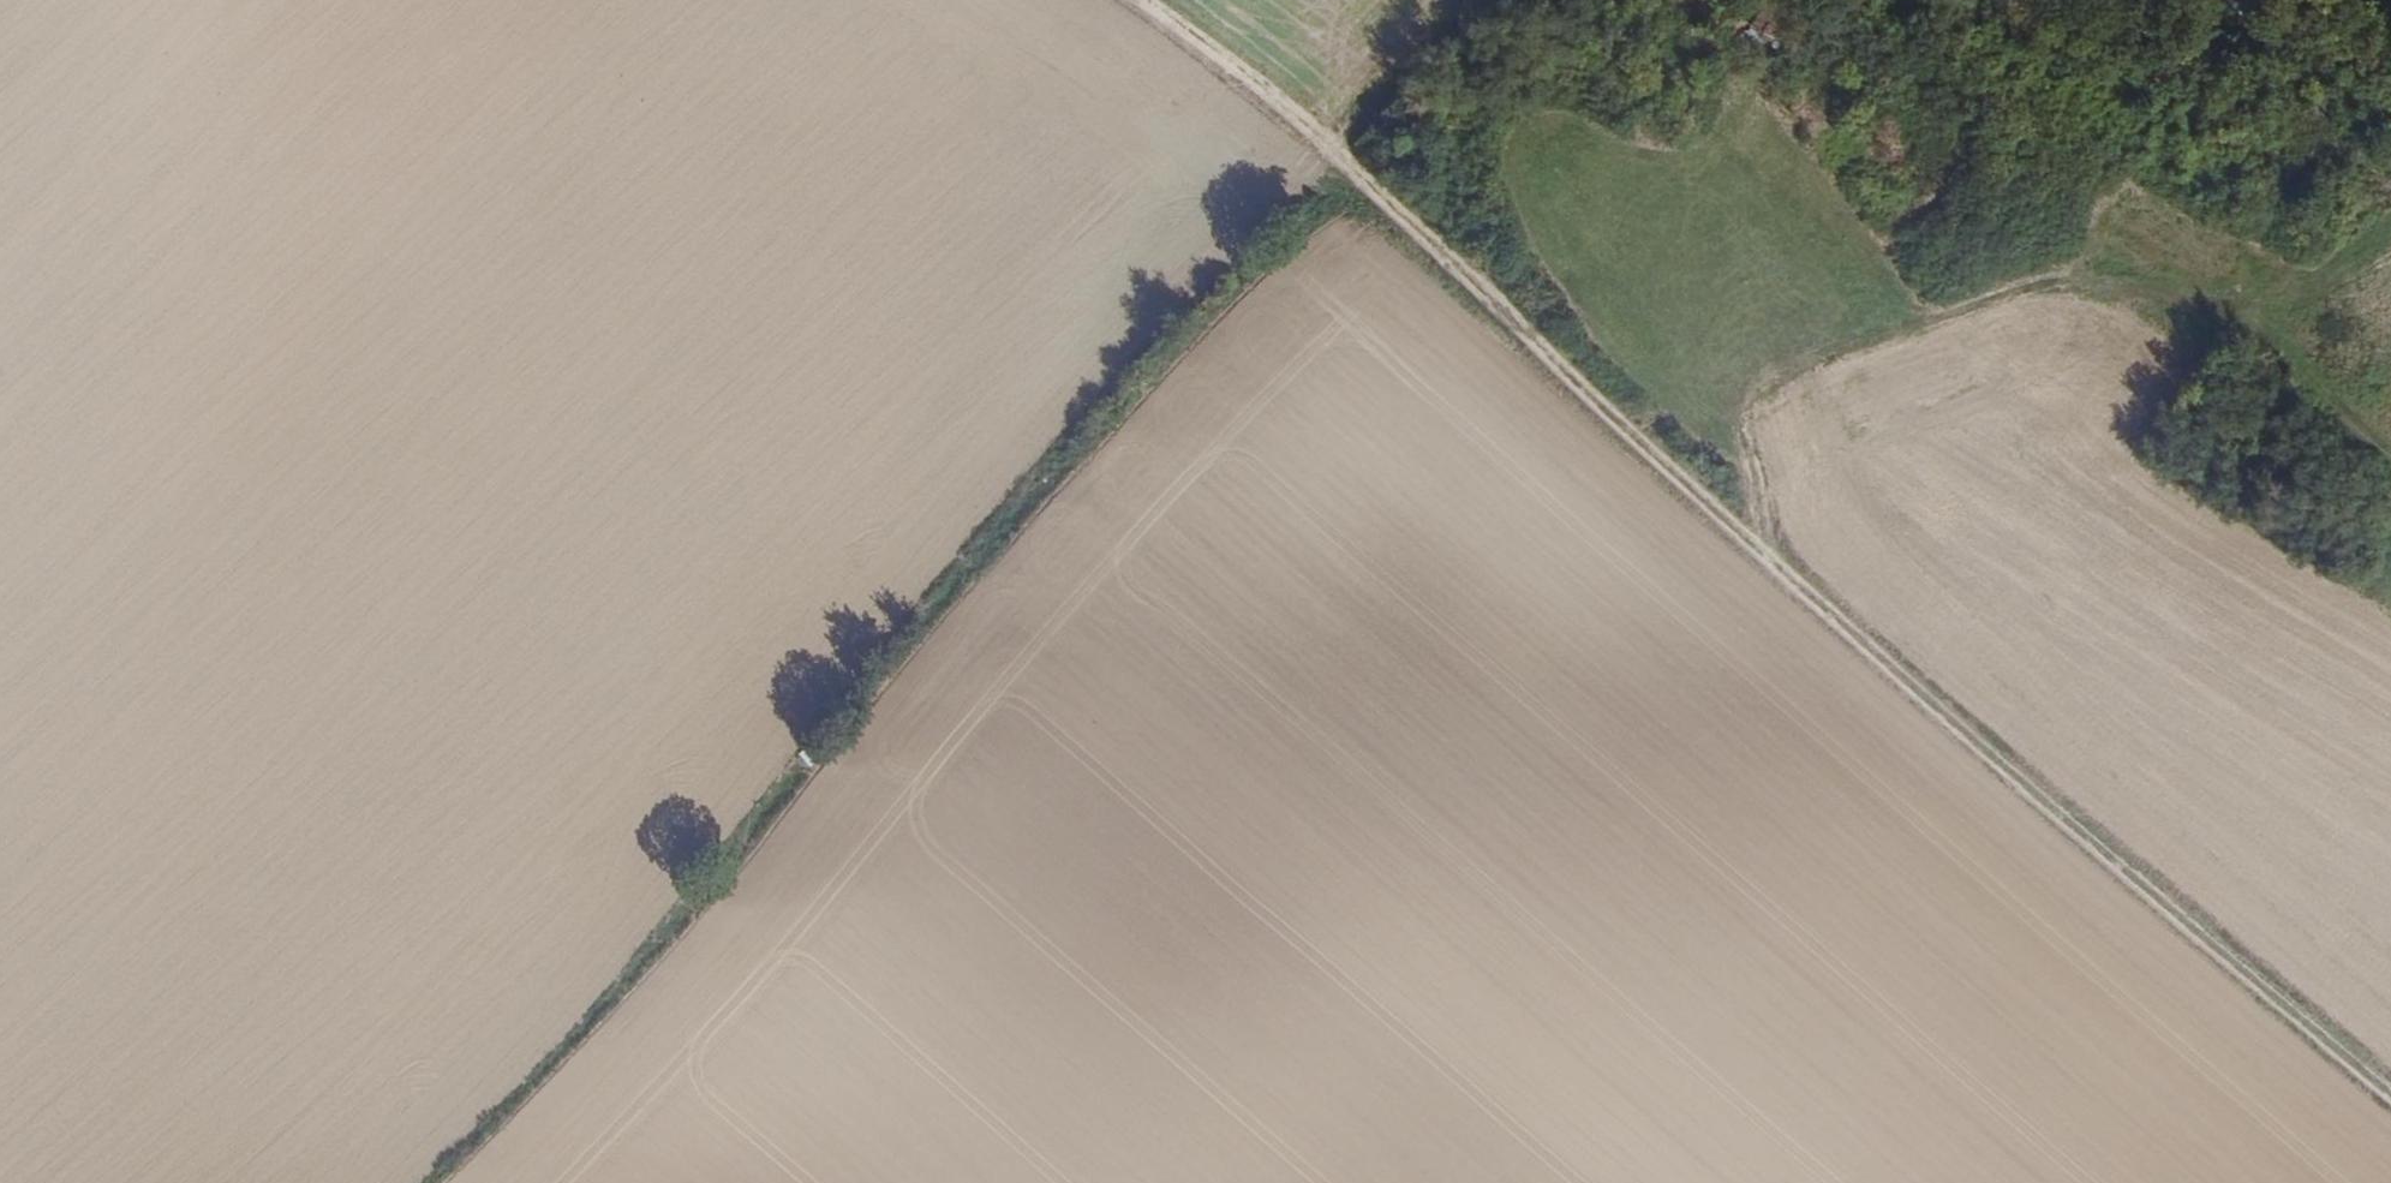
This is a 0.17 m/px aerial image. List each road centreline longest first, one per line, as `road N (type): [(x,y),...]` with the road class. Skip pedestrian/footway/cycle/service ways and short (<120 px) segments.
road 1 (track): [(2390,1100),(1893,677),(1332,150),(1145,0)]
road 2 (track): [(1360,176),(1039,502),(881,684),(727,882),(444,1182)]
road 3 (track): [(1487,0),(1332,150)]

